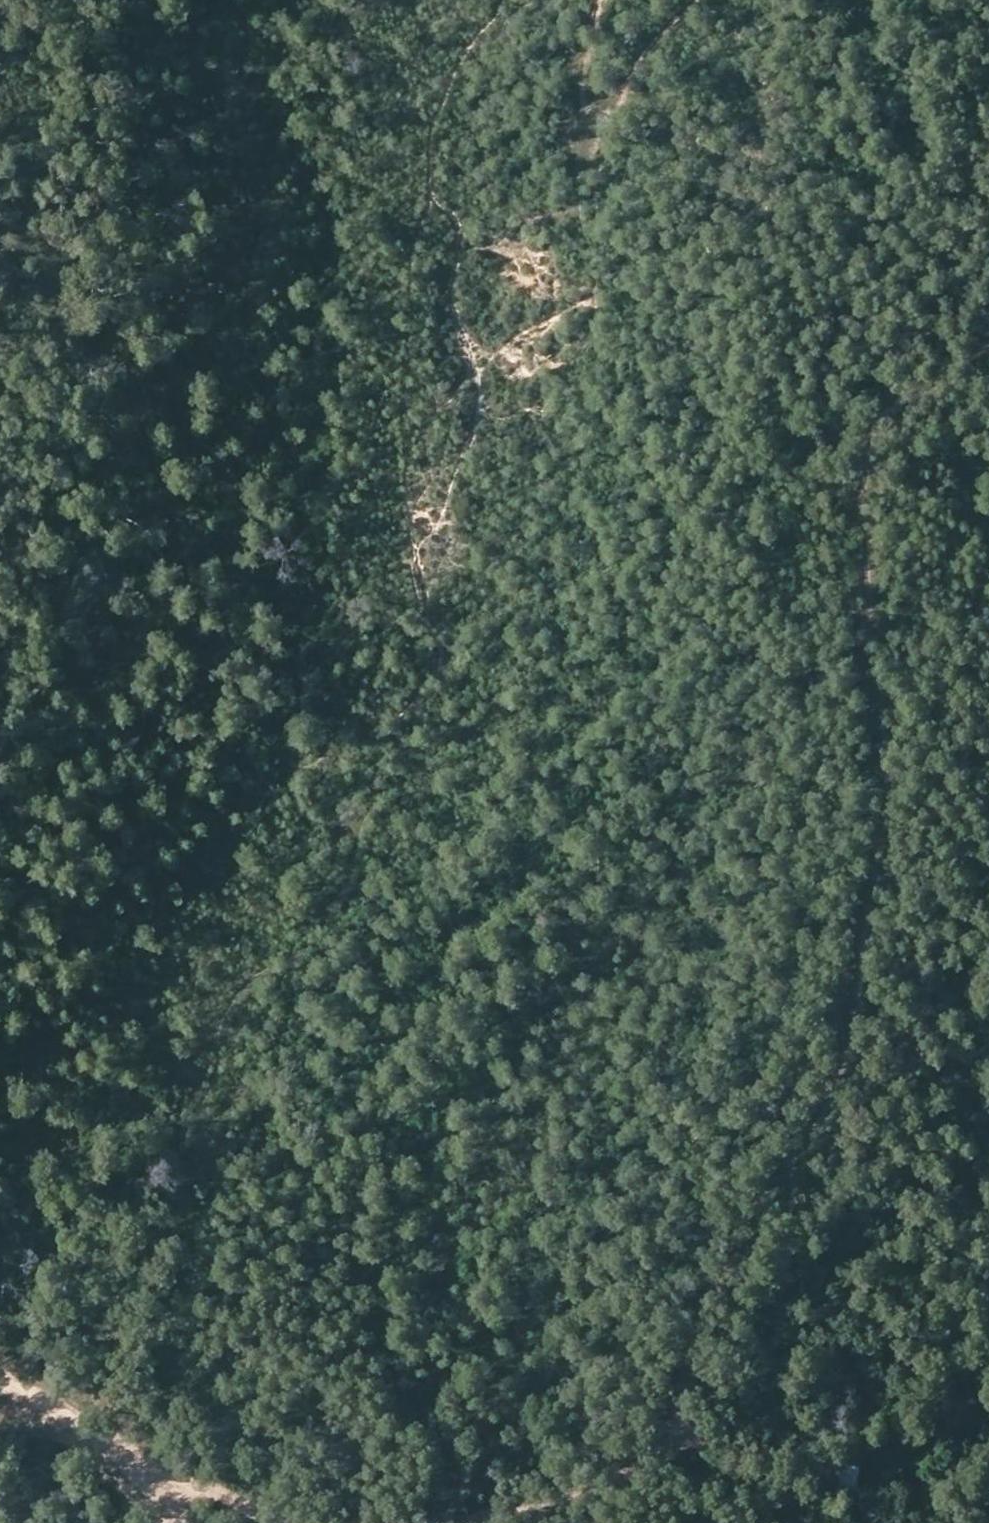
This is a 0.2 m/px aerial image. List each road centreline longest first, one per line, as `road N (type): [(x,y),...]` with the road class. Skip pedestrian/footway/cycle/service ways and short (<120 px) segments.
road 1 (track): [(692,0),(648,46),(619,104),(589,119),(575,104),(595,0)]
road 2 (track): [(154,1522),(34,1395),(0,1384)]

